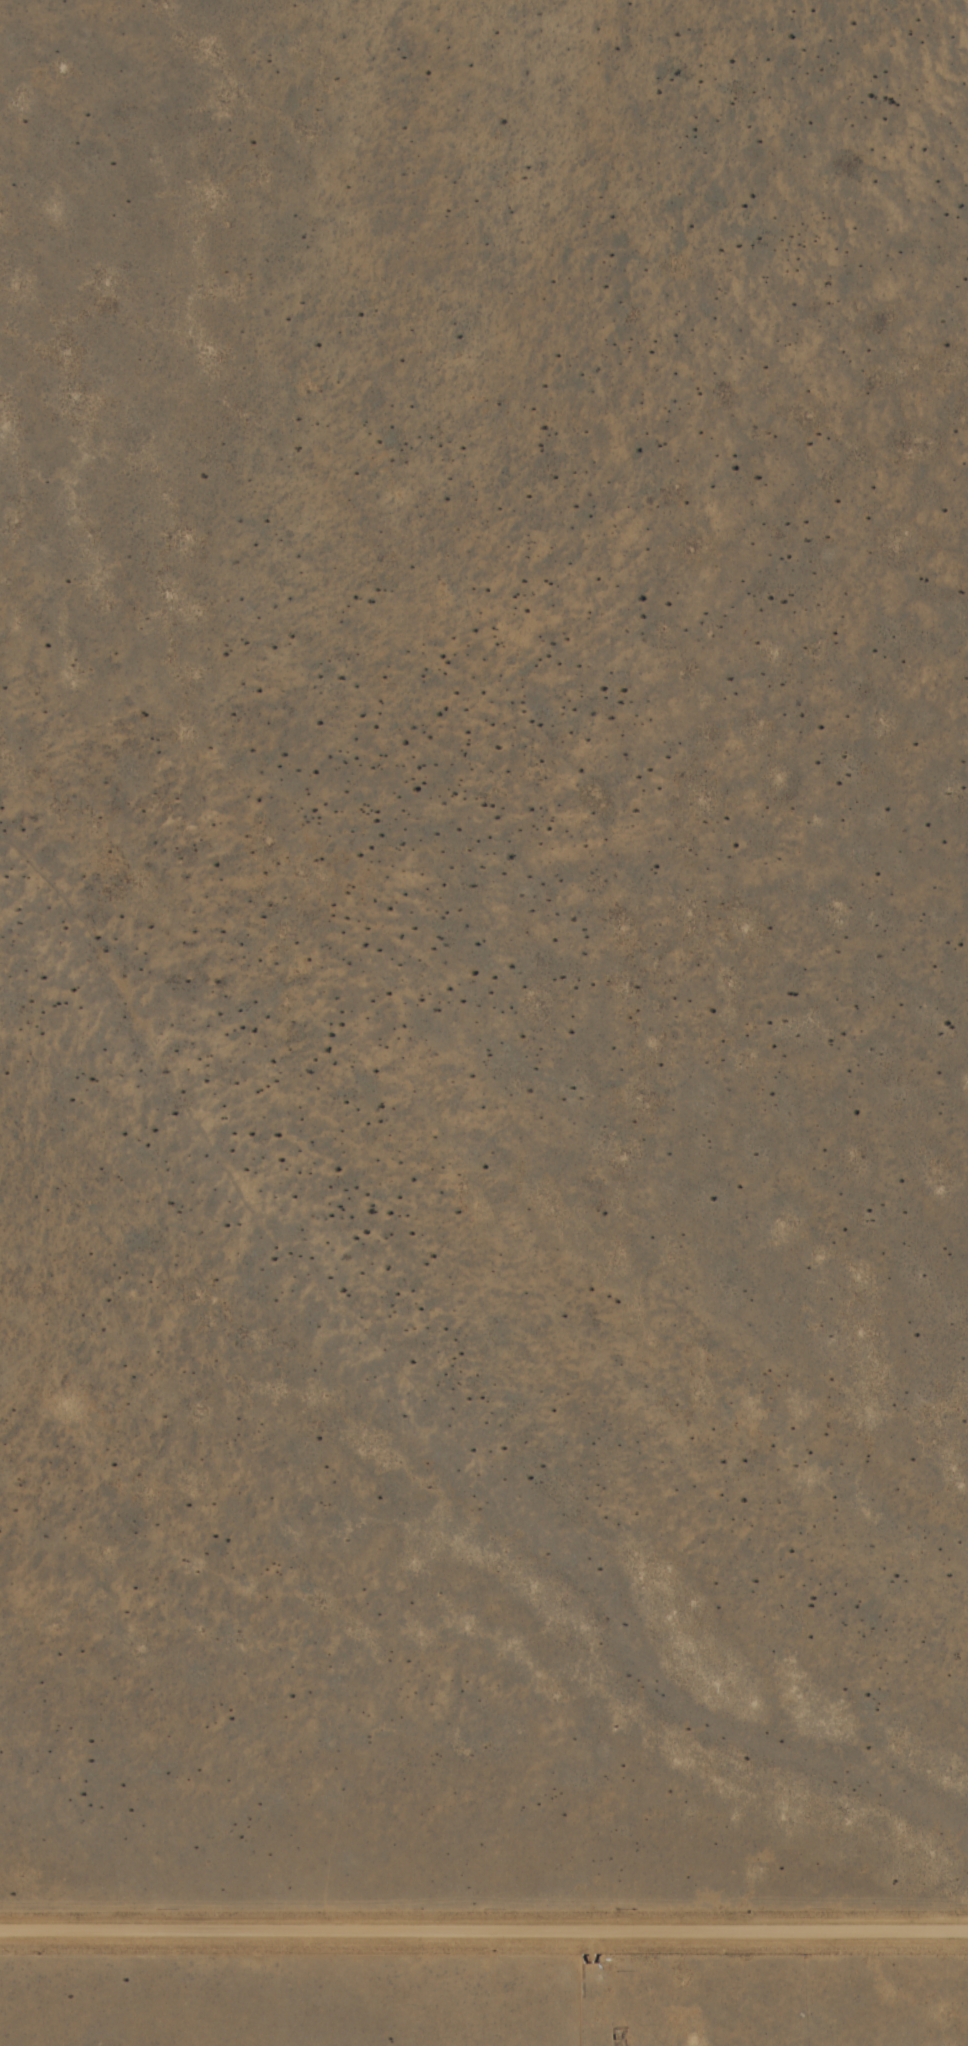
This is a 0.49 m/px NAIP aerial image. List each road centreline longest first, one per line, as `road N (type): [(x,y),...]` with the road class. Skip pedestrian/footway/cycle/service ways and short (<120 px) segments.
road 1 (residential): [(0,1941),(967,1944)]

